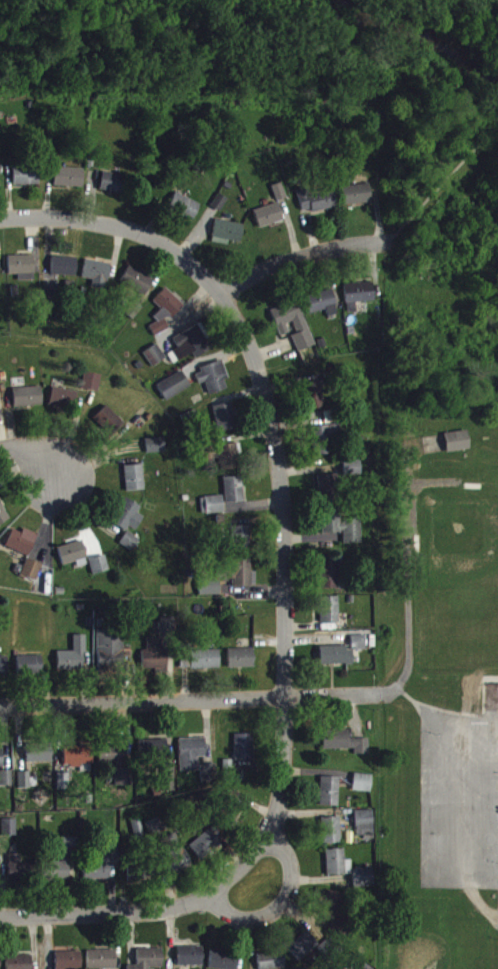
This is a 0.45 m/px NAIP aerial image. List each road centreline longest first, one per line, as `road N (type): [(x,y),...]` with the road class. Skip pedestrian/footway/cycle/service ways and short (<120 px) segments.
road 1 (residential): [(226,294),(261,374),(284,513),(287,774),(273,841)]
road 2 (residential): [(380,697),(0,707)]
road 3 (residential): [(273,841),(214,896),(151,914),(0,918)]
road 4 (residential): [(226,294),(154,238),(55,220),(0,224)]
road 5 (residential): [(387,244),(300,257),(226,294)]
road 6 (residential): [(273,841),(286,859),(286,902),(238,920),(216,908),(214,896)]

